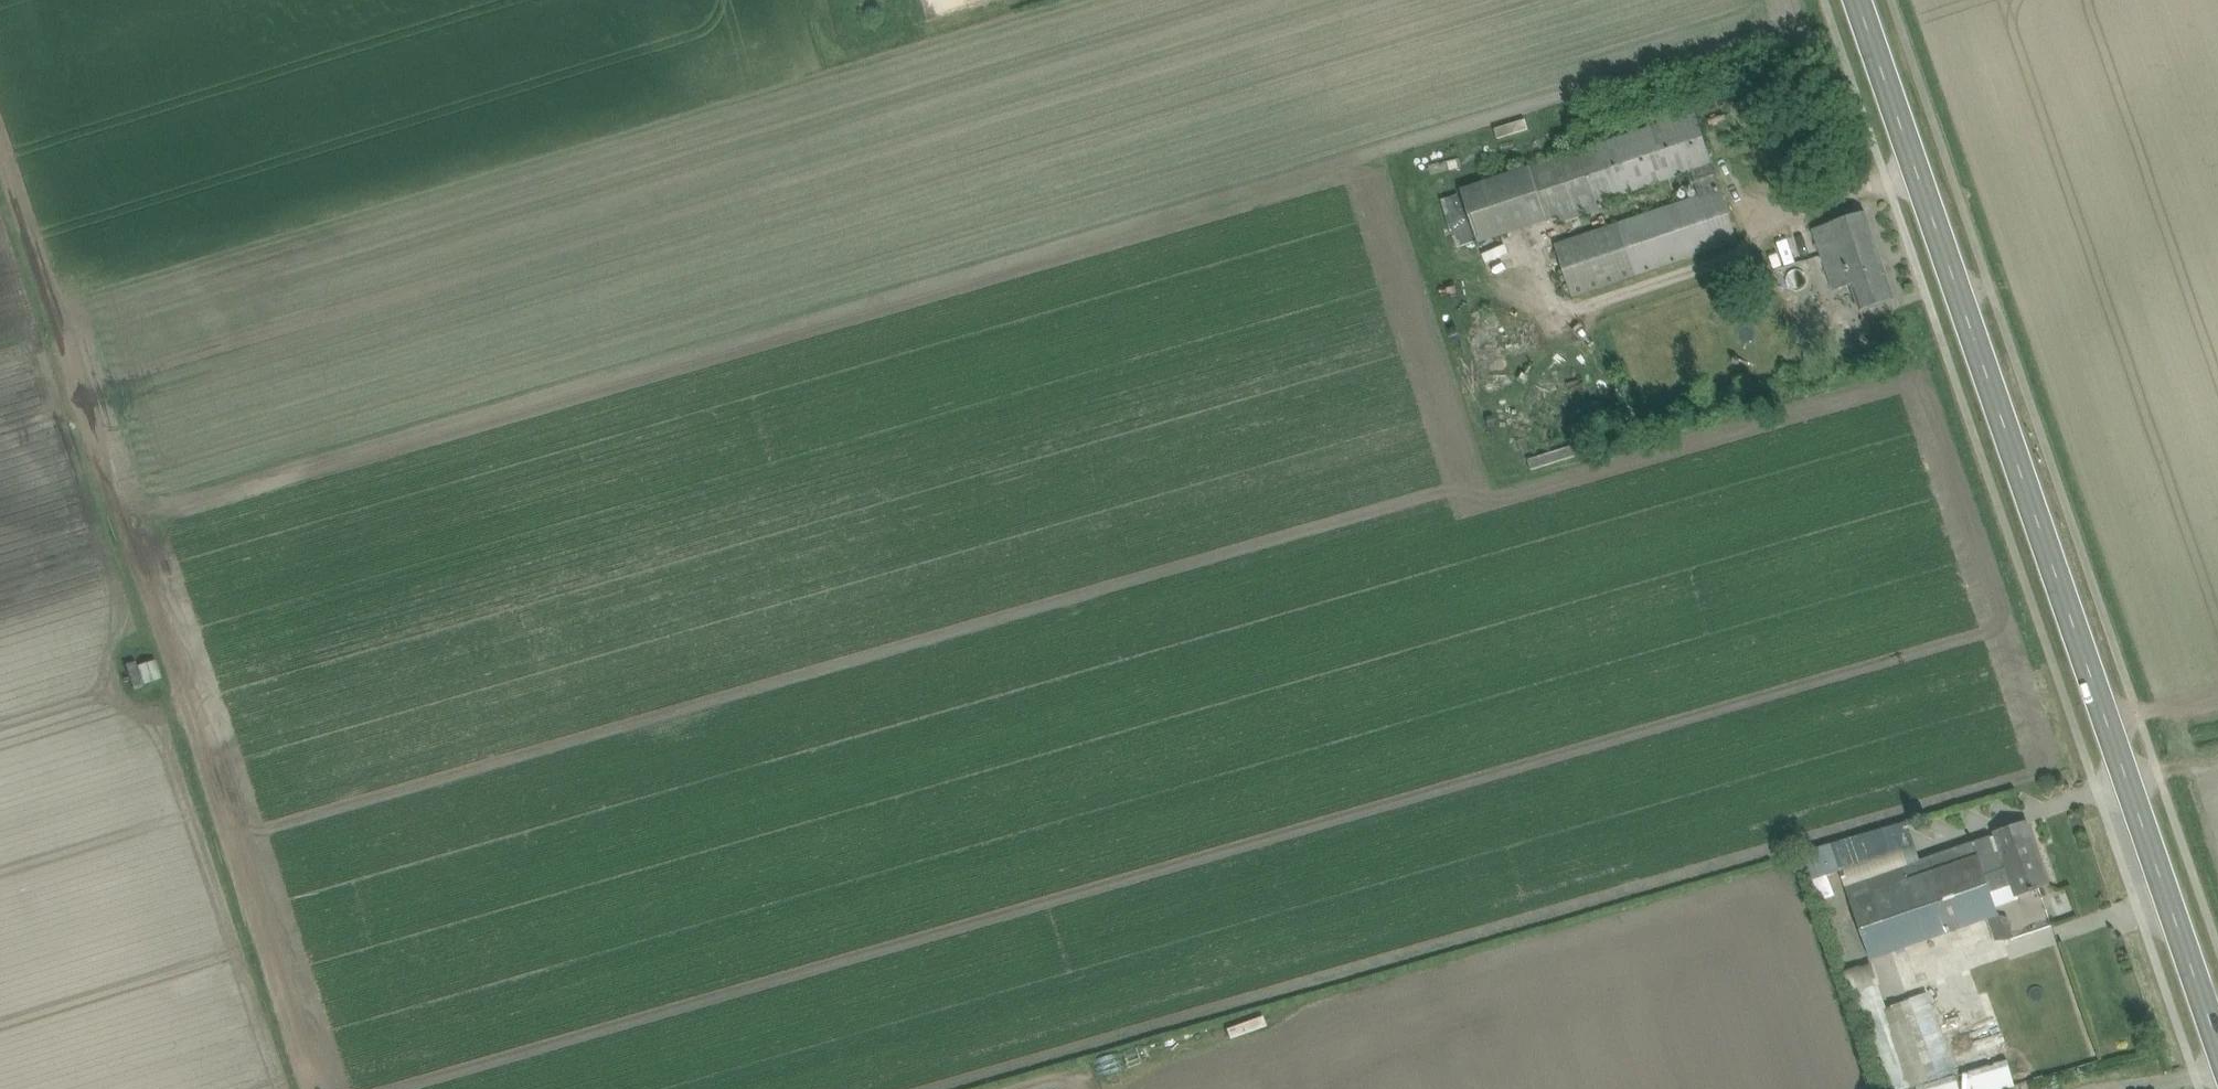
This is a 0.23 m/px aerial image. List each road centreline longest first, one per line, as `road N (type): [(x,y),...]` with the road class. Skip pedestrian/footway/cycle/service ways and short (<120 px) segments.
road 1 (primary): [(2217,1045),(1858,0)]
road 2 (track): [(311,1088),(0,154)]

